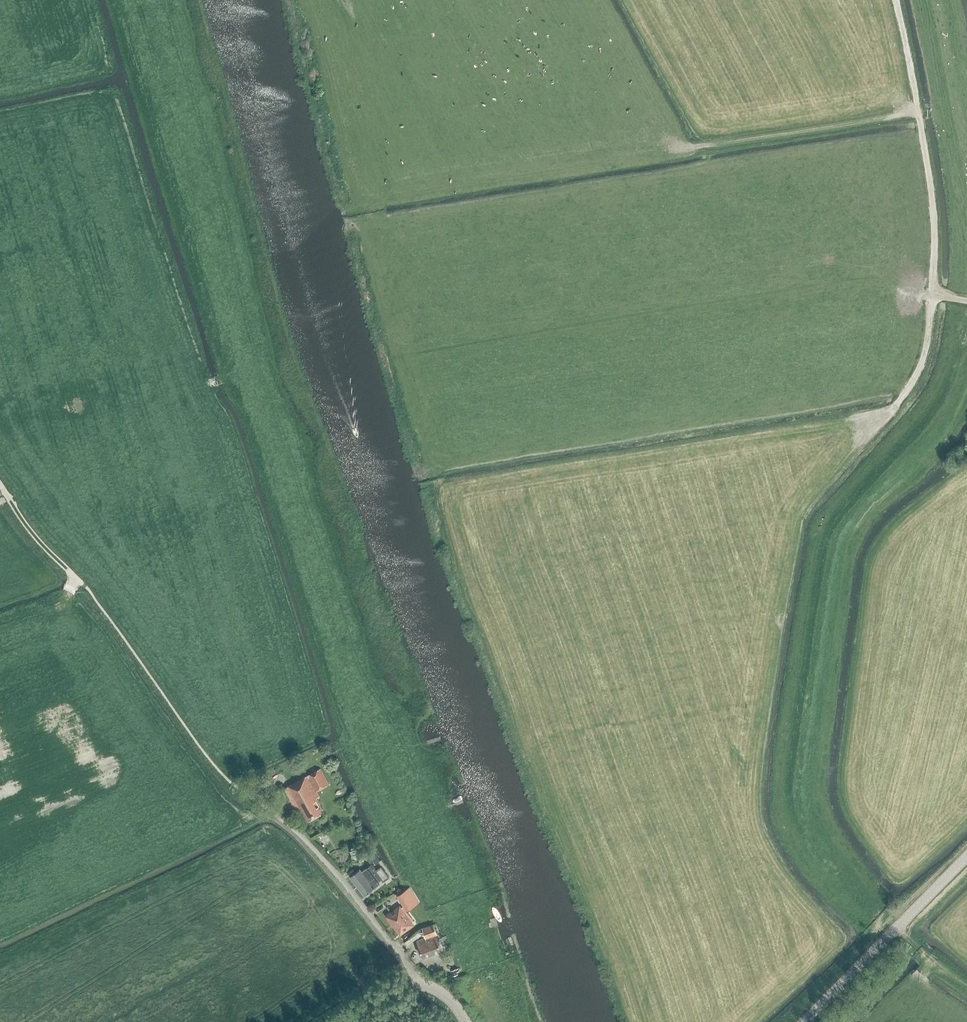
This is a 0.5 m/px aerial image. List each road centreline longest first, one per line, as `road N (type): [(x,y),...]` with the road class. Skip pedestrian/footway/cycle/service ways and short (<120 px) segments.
road 1 (unclassified): [(422,985),(347,885),(249,796)]
road 2 (tertiary): [(805,1021),(966,856)]

